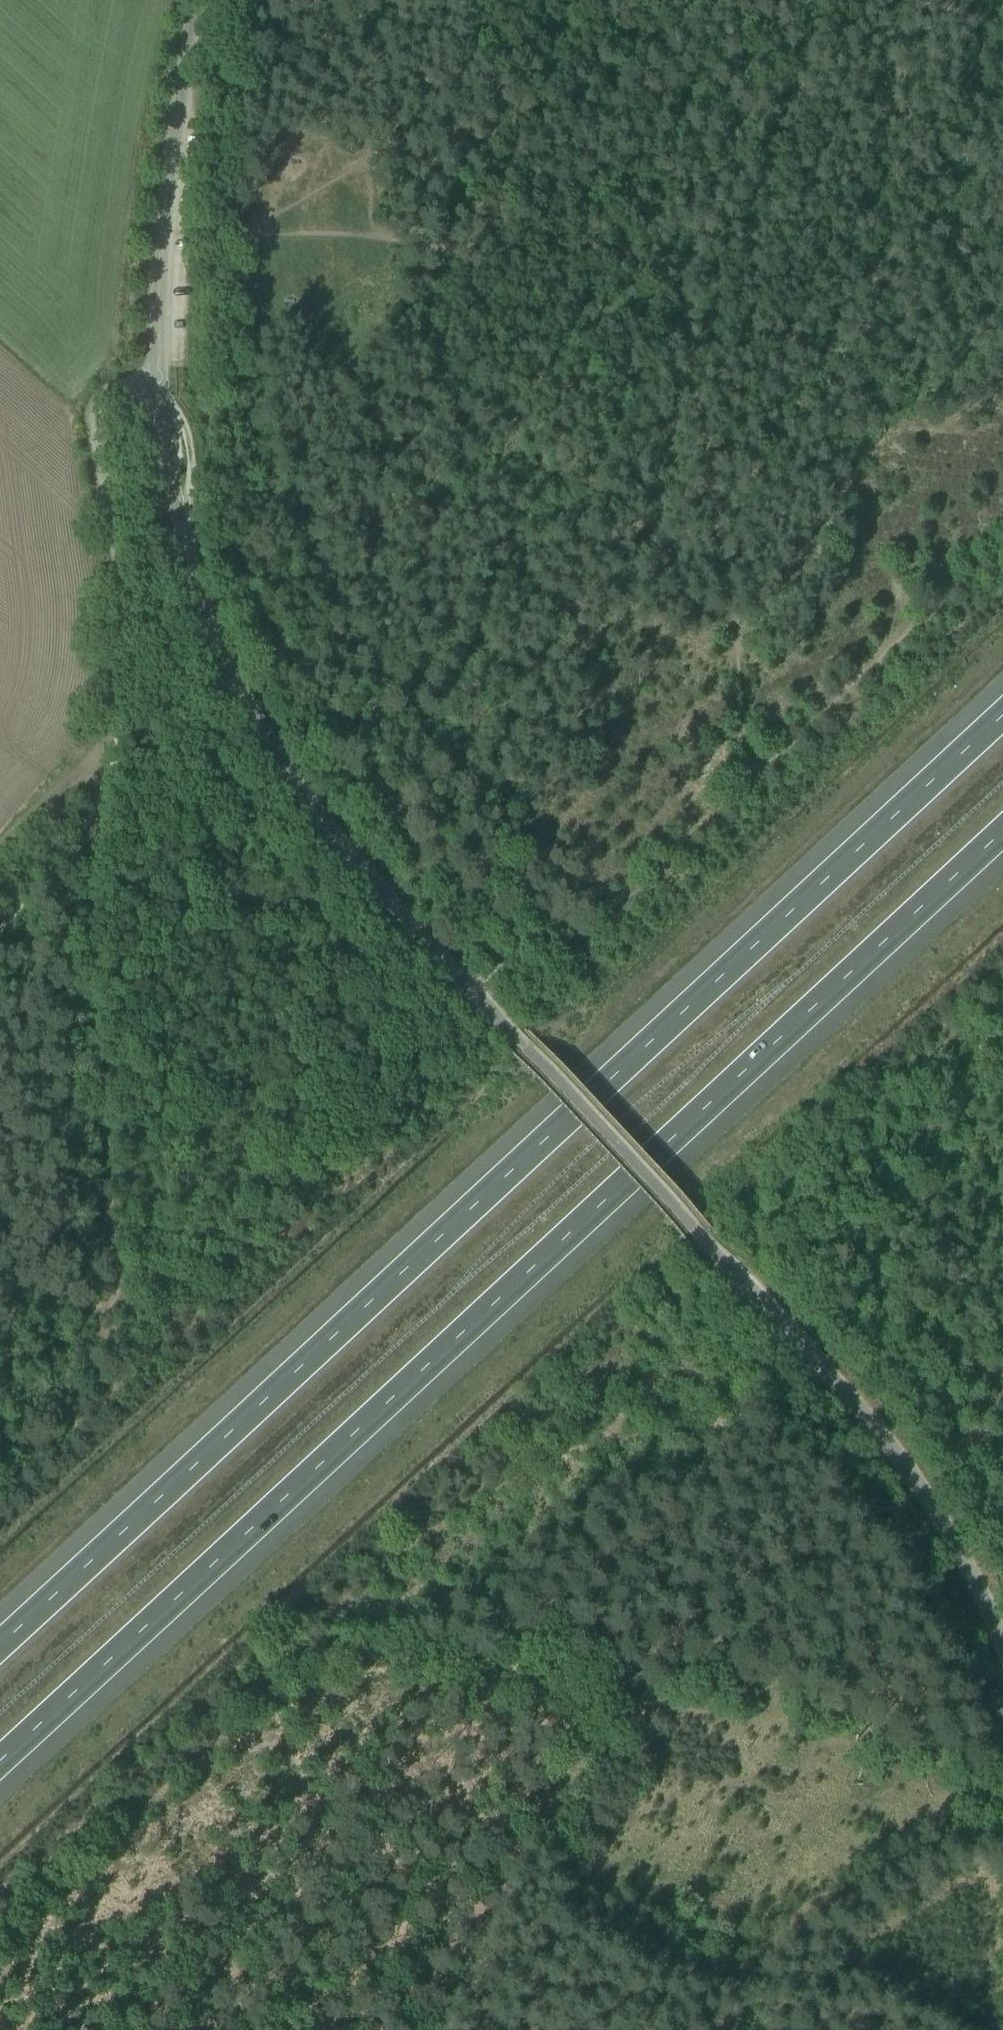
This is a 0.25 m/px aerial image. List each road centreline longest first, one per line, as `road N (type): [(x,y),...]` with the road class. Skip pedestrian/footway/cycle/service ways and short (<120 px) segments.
road 1 (unclassified): [(1002,1660),(962,1564),(886,1439),(320,823),(227,669),(183,540),(155,377)]
road 2 (motorway): [(1002,715),(0,1646)]
road 3 (motorway): [(0,1760),(1002,833)]
road 4 (track): [(527,1852),(564,1726),(534,1609),(548,1567),(594,1544),(643,1535),(757,1550),(834,1605),(894,1656),(951,1790),(1002,1816)]
road 5 (track): [(684,283),(752,775)]
road 6 (unclassified): [(155,377),(191,0)]
road 7 (unclassified): [(128,664),(129,608),(93,414),(105,395),(155,377)]
road 8 (track): [(383,238),(634,257),(684,283)]
road 9 (track): [(684,283),(779,0)]
road 10 (track): [(128,664),(111,726),(0,850)]
road 11 (track): [(446,2029),(527,1852)]

